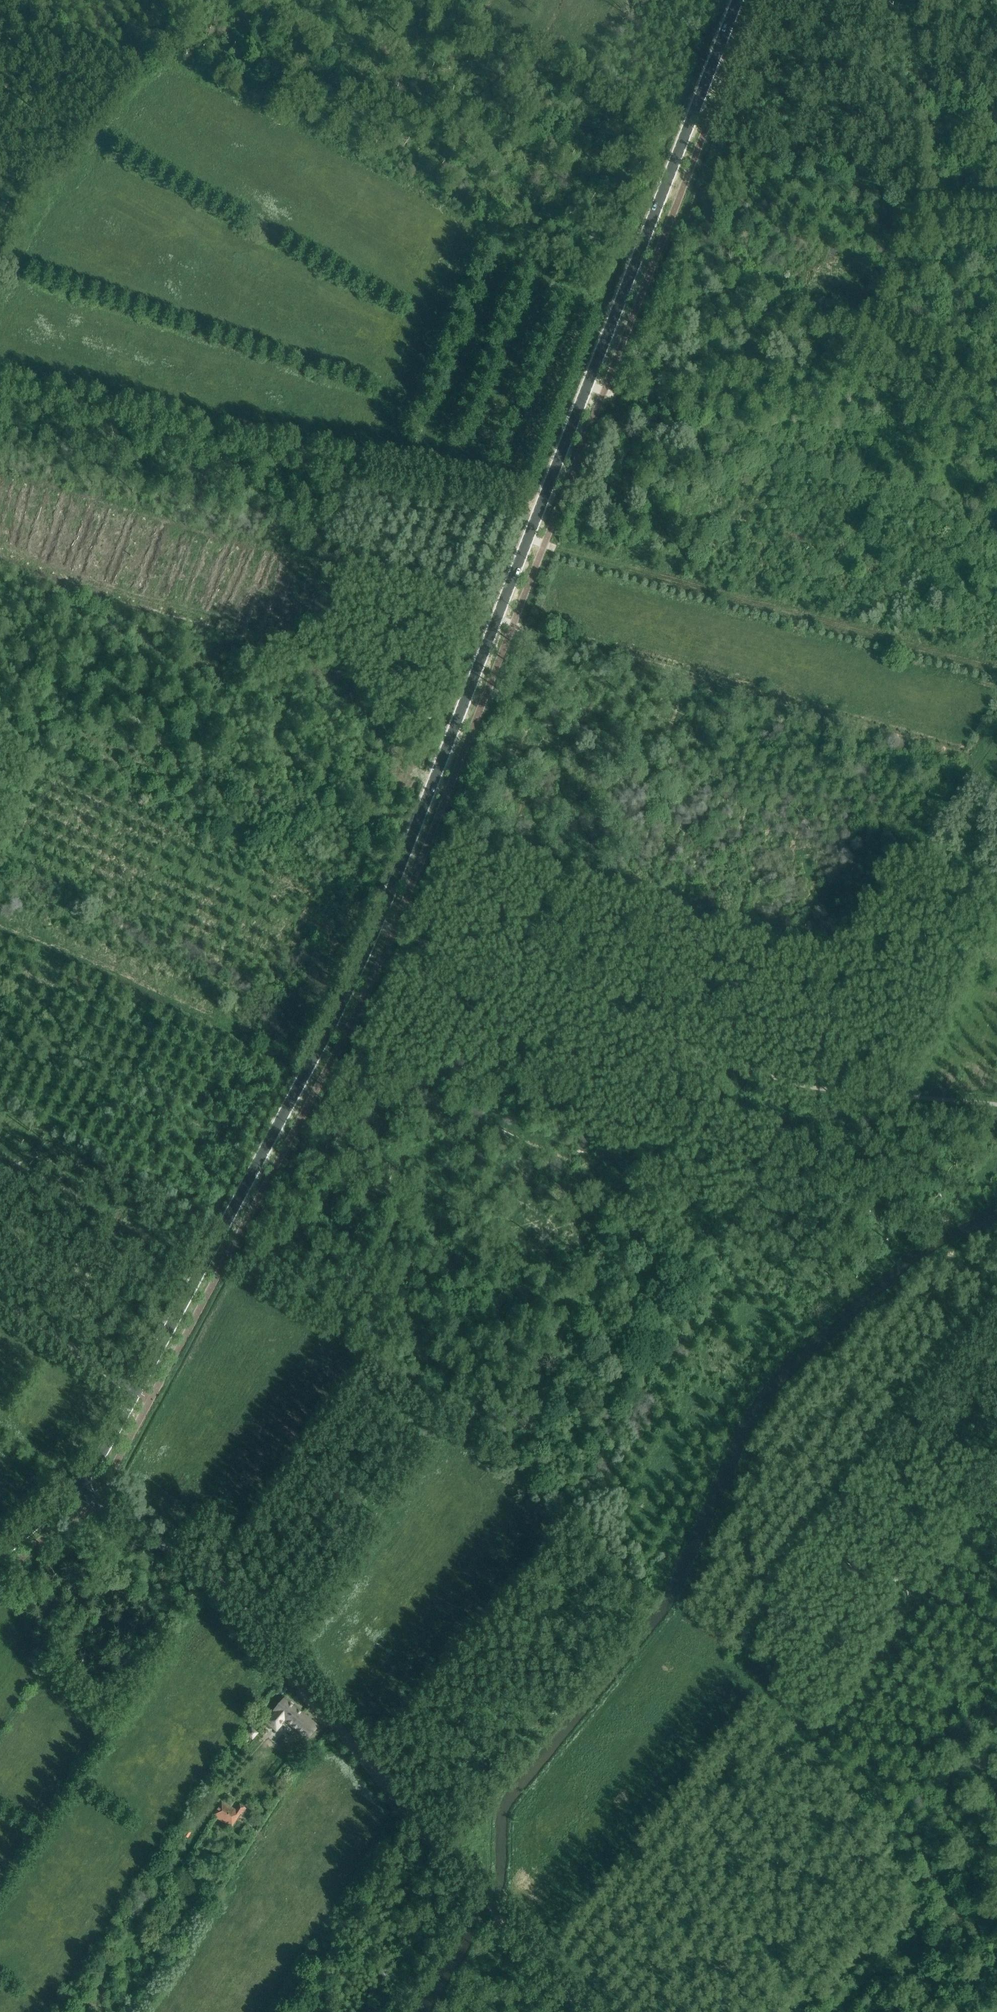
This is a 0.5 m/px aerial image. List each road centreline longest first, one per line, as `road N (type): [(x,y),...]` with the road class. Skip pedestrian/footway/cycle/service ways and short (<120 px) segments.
road 1 (tertiary): [(137,1389),(378,924),(736,0)]
road 2 (unclassified): [(586,2011),(382,1781),(234,1597),(78,1484)]
road 3 (track): [(0,389),(540,502)]
road 4 (track): [(527,540),(996,671)]
road 5 (unclassified): [(137,1389),(0,1300)]

